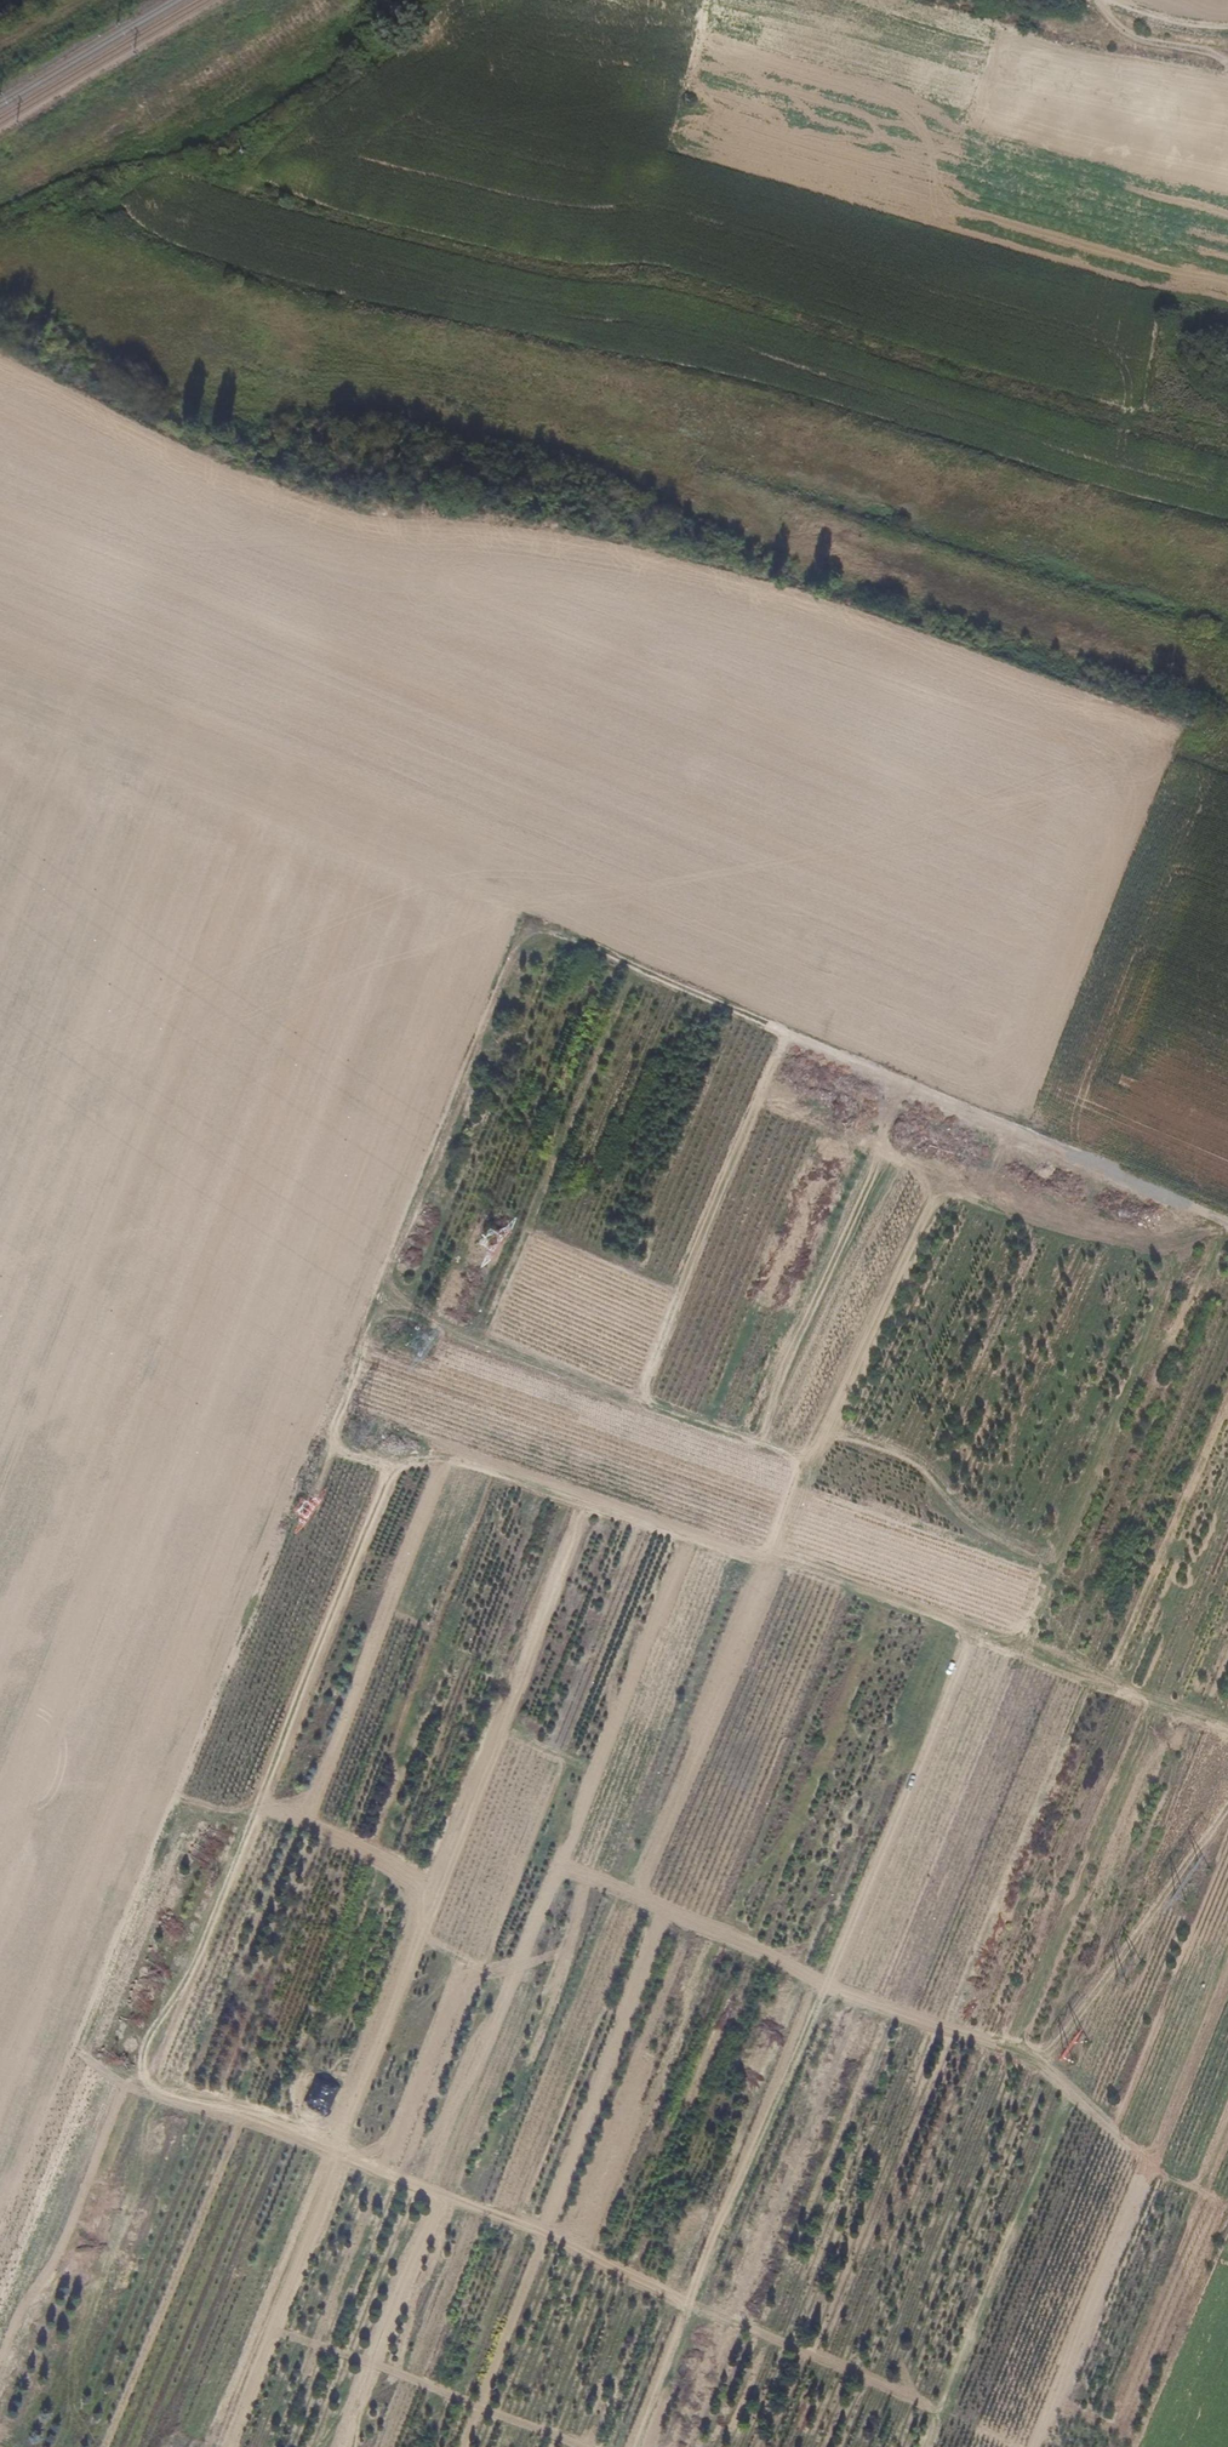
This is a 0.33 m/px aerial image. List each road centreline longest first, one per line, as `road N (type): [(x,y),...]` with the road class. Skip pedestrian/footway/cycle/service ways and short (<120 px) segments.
road 1 (track): [(1227,1225),(623,958)]
road 2 (track): [(1227,23),(1093,0)]

